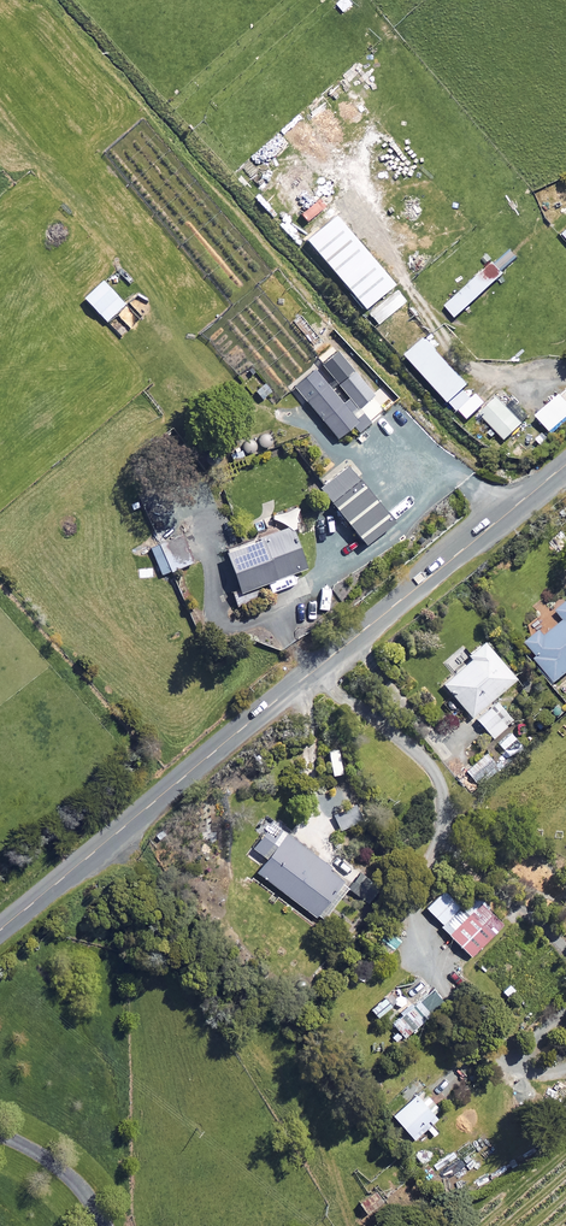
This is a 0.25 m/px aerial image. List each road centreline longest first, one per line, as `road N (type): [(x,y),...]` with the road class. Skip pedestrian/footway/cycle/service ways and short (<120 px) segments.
road 1 (unclassified): [(565,464),(0,929)]

